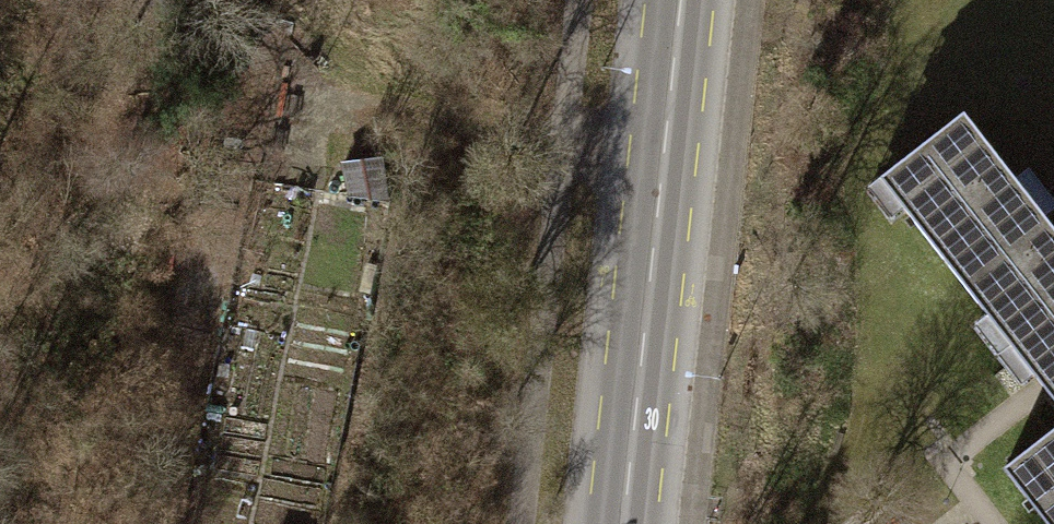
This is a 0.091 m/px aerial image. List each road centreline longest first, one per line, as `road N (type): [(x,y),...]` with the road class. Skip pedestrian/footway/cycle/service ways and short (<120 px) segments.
road 1 (tertiary): [(673,0),(607,523)]
road 2 (track): [(654,151),(344,102)]
road 3 (track): [(280,0),(309,19),(344,102)]

